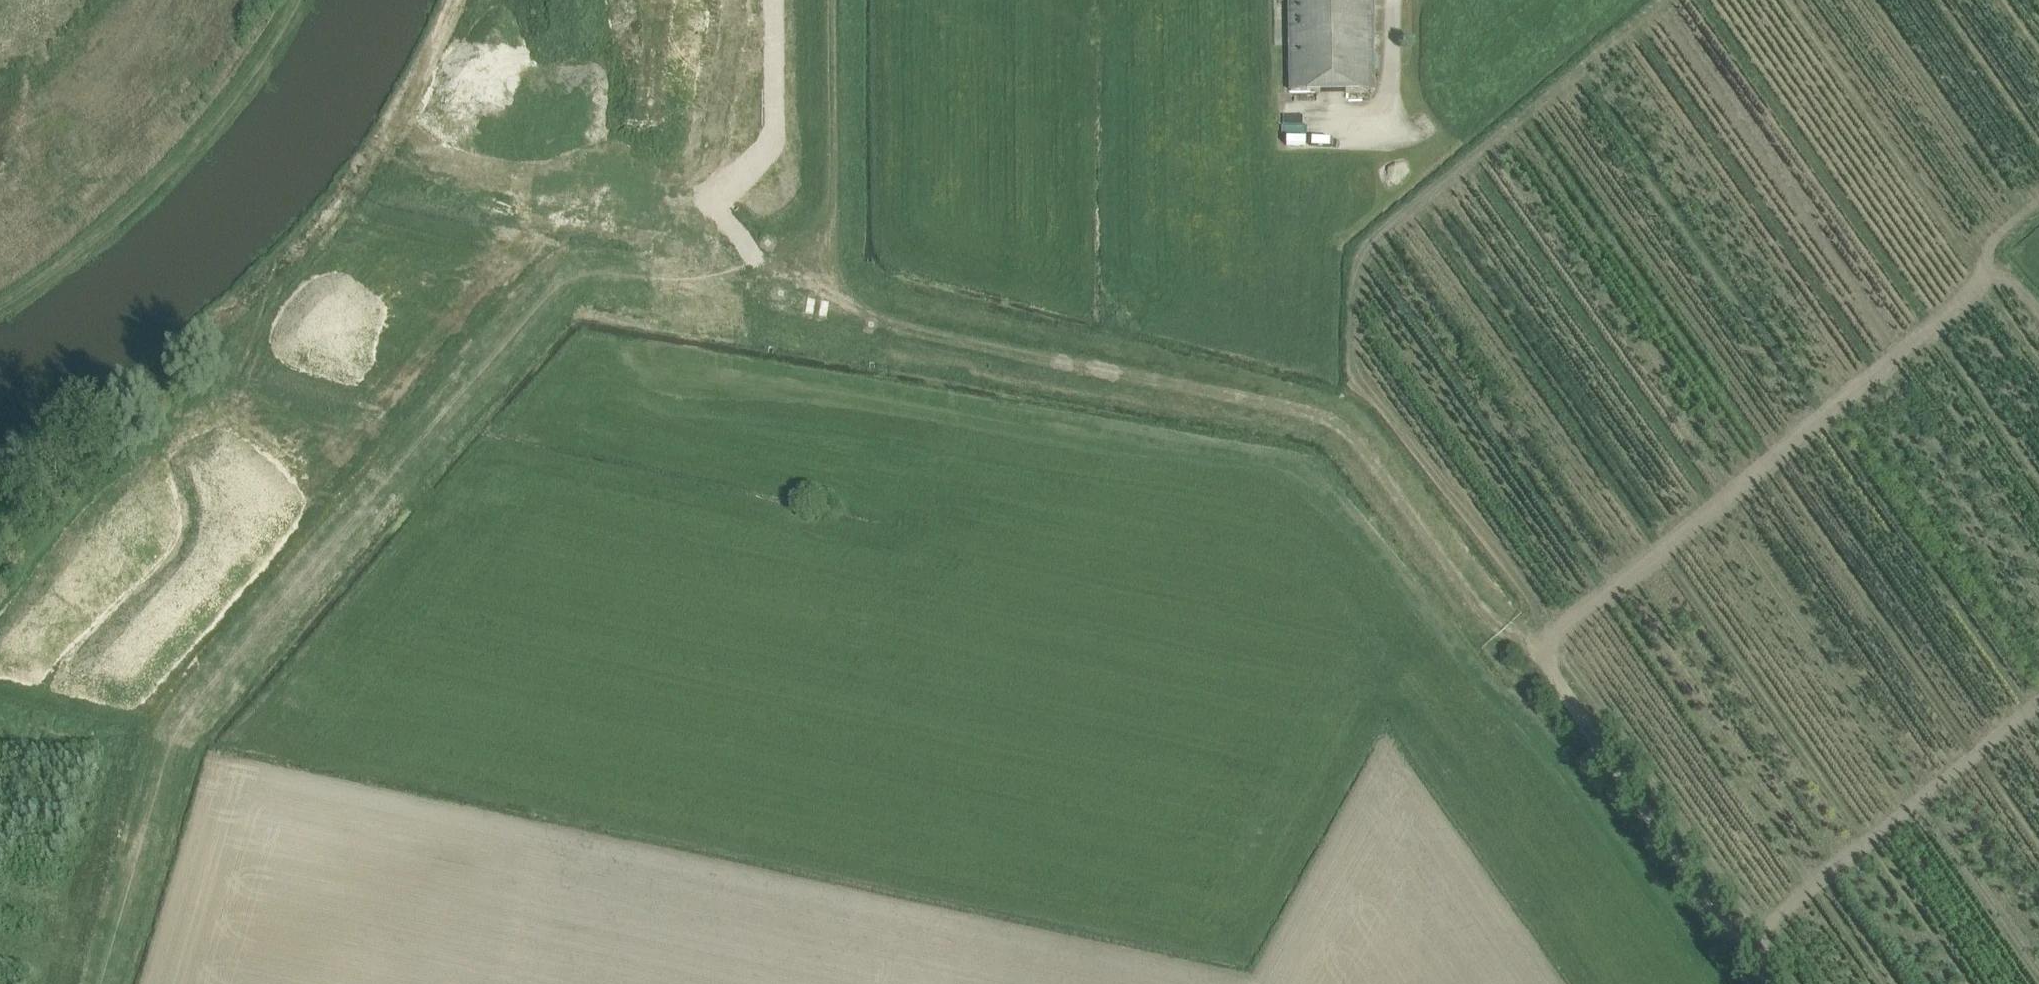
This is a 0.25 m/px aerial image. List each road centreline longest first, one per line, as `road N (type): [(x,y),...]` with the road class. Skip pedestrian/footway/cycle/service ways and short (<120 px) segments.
road 1 (track): [(108,983),(172,764),(204,706),(581,271),(738,308),(719,201),(774,149),(775,0)]
road 2 (track): [(1773,983),(1539,647)]

